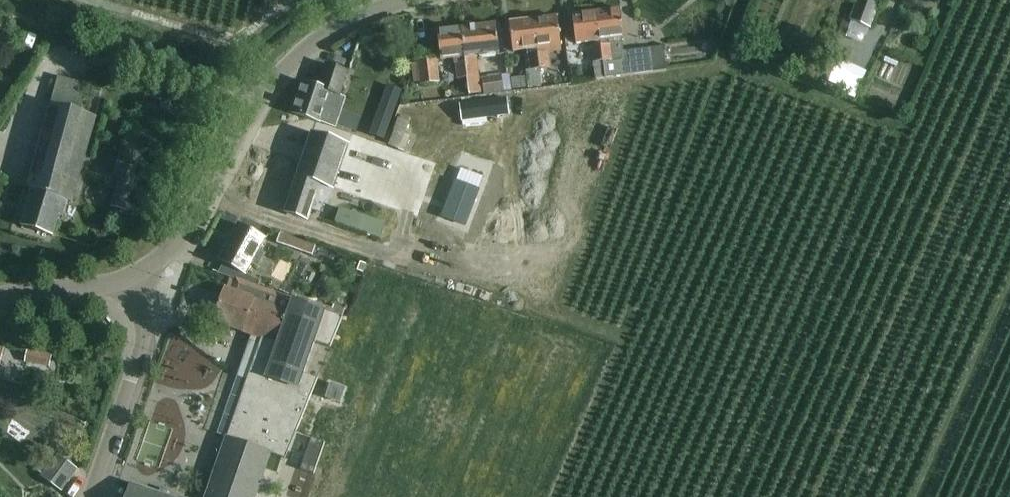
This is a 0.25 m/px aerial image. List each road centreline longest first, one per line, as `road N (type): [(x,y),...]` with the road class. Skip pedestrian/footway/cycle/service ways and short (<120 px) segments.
road 1 (tertiary): [(136,284),(207,220),(271,85),(337,29),(388,0)]
road 2 (residential): [(95,496),(147,330),(136,284)]
road 3 (tertiary): [(0,300),(136,284)]

